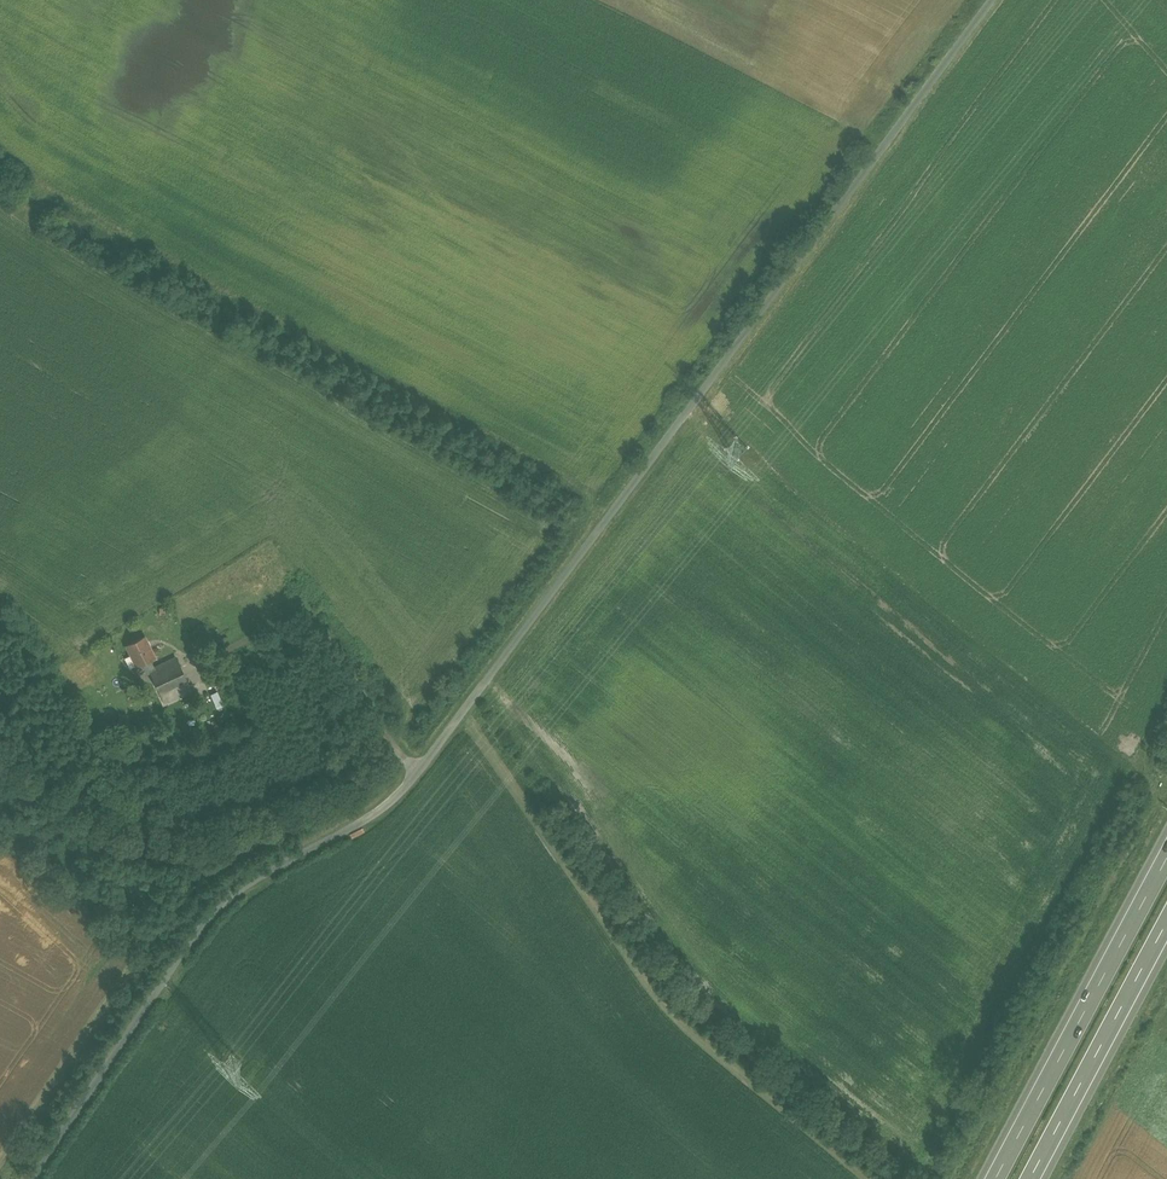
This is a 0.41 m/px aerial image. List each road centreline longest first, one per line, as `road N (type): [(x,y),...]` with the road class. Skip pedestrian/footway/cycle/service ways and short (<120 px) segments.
road 1 (unclassified): [(30,1178),(210,912),(375,812),(419,772),(995,0)]
road 2 (motorway): [(1166,852),(992,1178)]
road 3 (motorway): [(1038,1178),(1166,938)]

